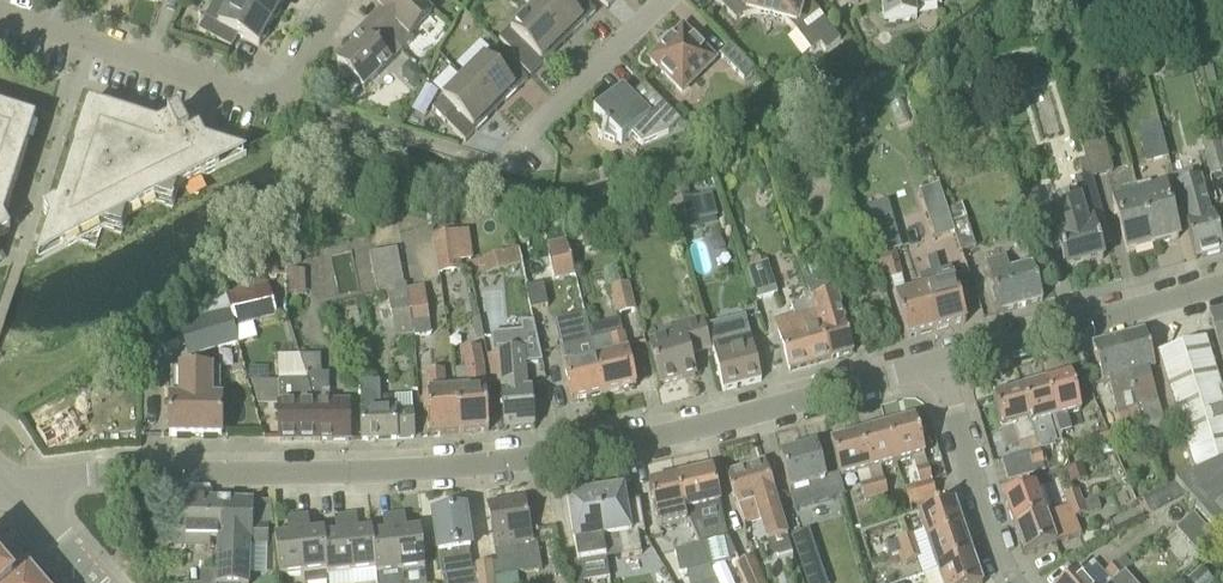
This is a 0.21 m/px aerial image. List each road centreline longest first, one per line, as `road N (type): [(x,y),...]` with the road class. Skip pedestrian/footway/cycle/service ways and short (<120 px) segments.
road 1 (residential): [(11,486),(70,475),(426,471),(571,458),(935,365)]
road 2 (residential): [(0,17),(260,98),(285,96),(342,0)]
road 3 (residential): [(935,365),(1222,285)]
road 4 (residential): [(1015,582),(935,365)]
road 5 (residential): [(517,165),(521,147),(669,0)]
road 6 (residential): [(97,582),(11,486)]

